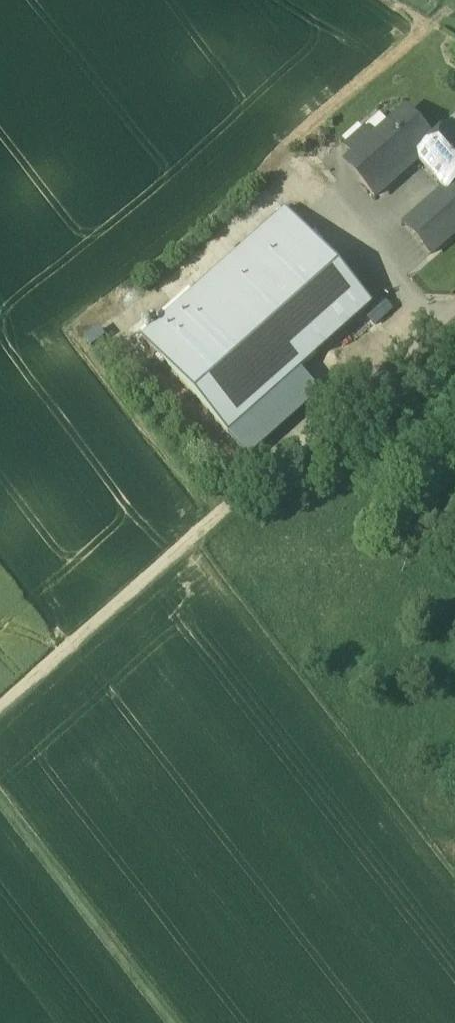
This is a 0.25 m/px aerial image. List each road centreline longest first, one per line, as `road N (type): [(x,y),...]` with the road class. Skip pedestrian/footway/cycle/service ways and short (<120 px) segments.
road 1 (track): [(226,509),(0,706)]
road 2 (track): [(178,1022),(0,796)]

